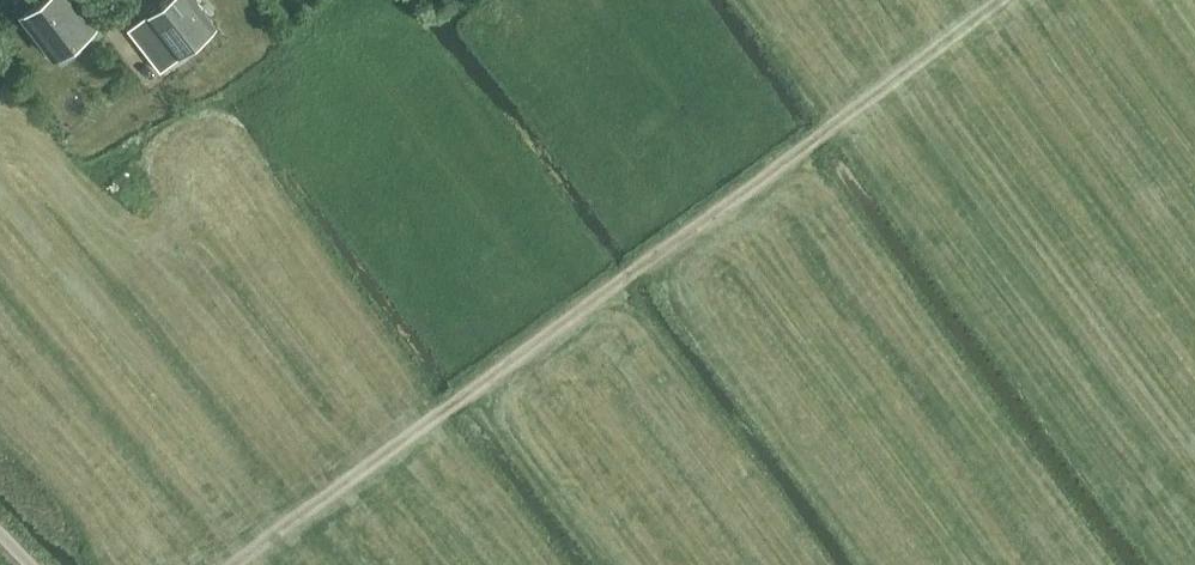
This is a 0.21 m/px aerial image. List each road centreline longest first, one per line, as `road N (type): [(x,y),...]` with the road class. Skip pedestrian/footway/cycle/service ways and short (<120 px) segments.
road 1 (track): [(999,0),(237,564)]

